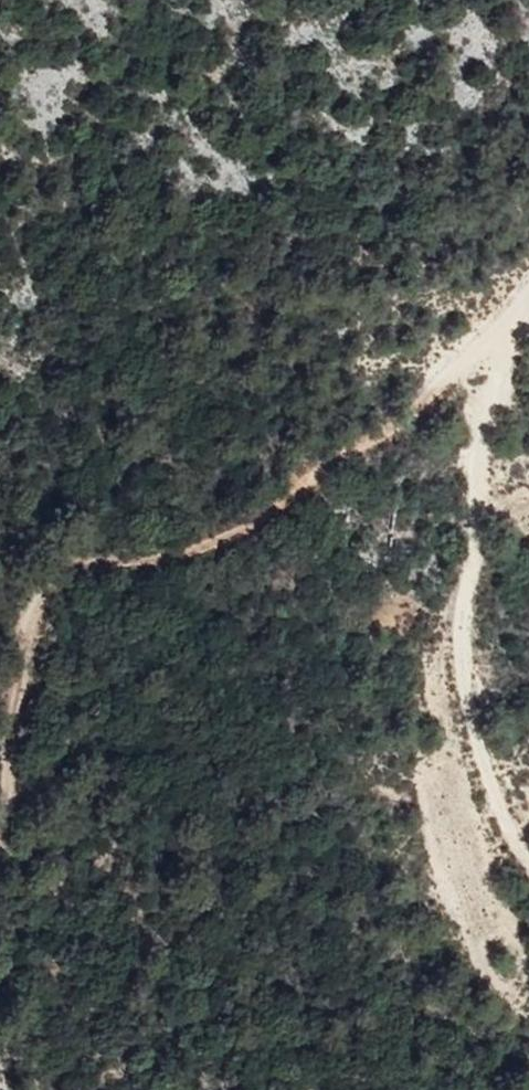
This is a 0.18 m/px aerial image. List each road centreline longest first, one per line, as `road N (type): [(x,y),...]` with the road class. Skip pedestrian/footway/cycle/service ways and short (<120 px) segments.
road 1 (track): [(511,311),(439,388),(227,535),(41,588),(0,781)]
road 2 (track): [(528,289),(511,311),(476,489),(467,671),(499,808),(528,861)]

